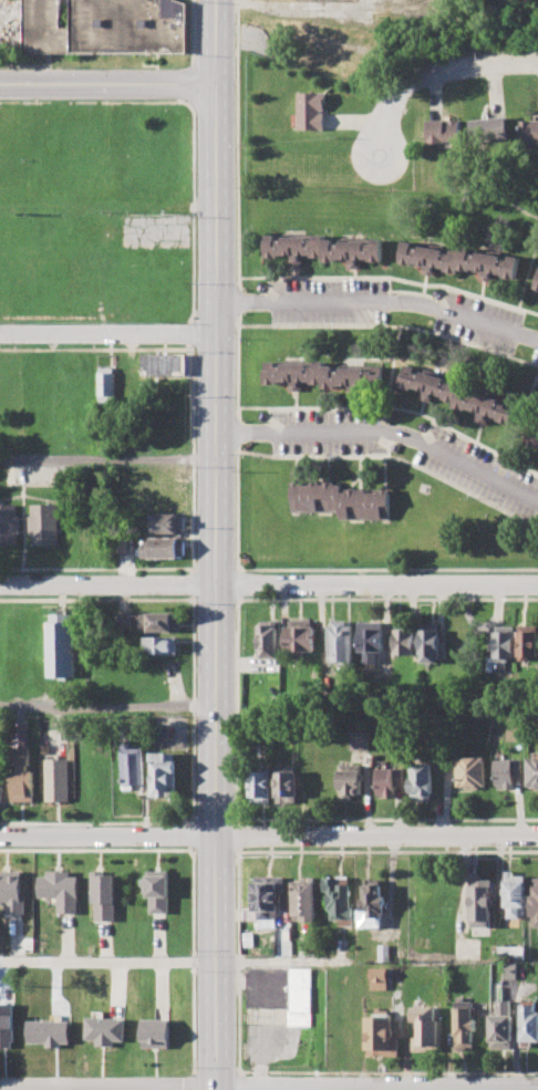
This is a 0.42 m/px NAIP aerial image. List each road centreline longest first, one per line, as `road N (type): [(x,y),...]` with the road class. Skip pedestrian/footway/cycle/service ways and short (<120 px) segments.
road 1 (primary): [(215,584),(216,0)]
road 2 (residential): [(537,834),(0,835)]
road 3 (primary): [(217,1089),(215,584)]
road 4 (residential): [(537,494),(420,437),(215,429)]
road 5 (residential): [(537,339),(415,301),(215,300)]
road 6 (residential): [(215,584),(537,585)]
road 7 (residential): [(217,1088),(537,1088)]
road 8 (residential): [(381,159),(385,114),(422,70),(537,60)]
road 9 (residential): [(0,1088),(217,1088)]
road 10 (residential): [(215,81),(0,82)]
road 11 (residential): [(215,584),(0,583)]
road 12 (residential): [(215,332),(0,332)]

